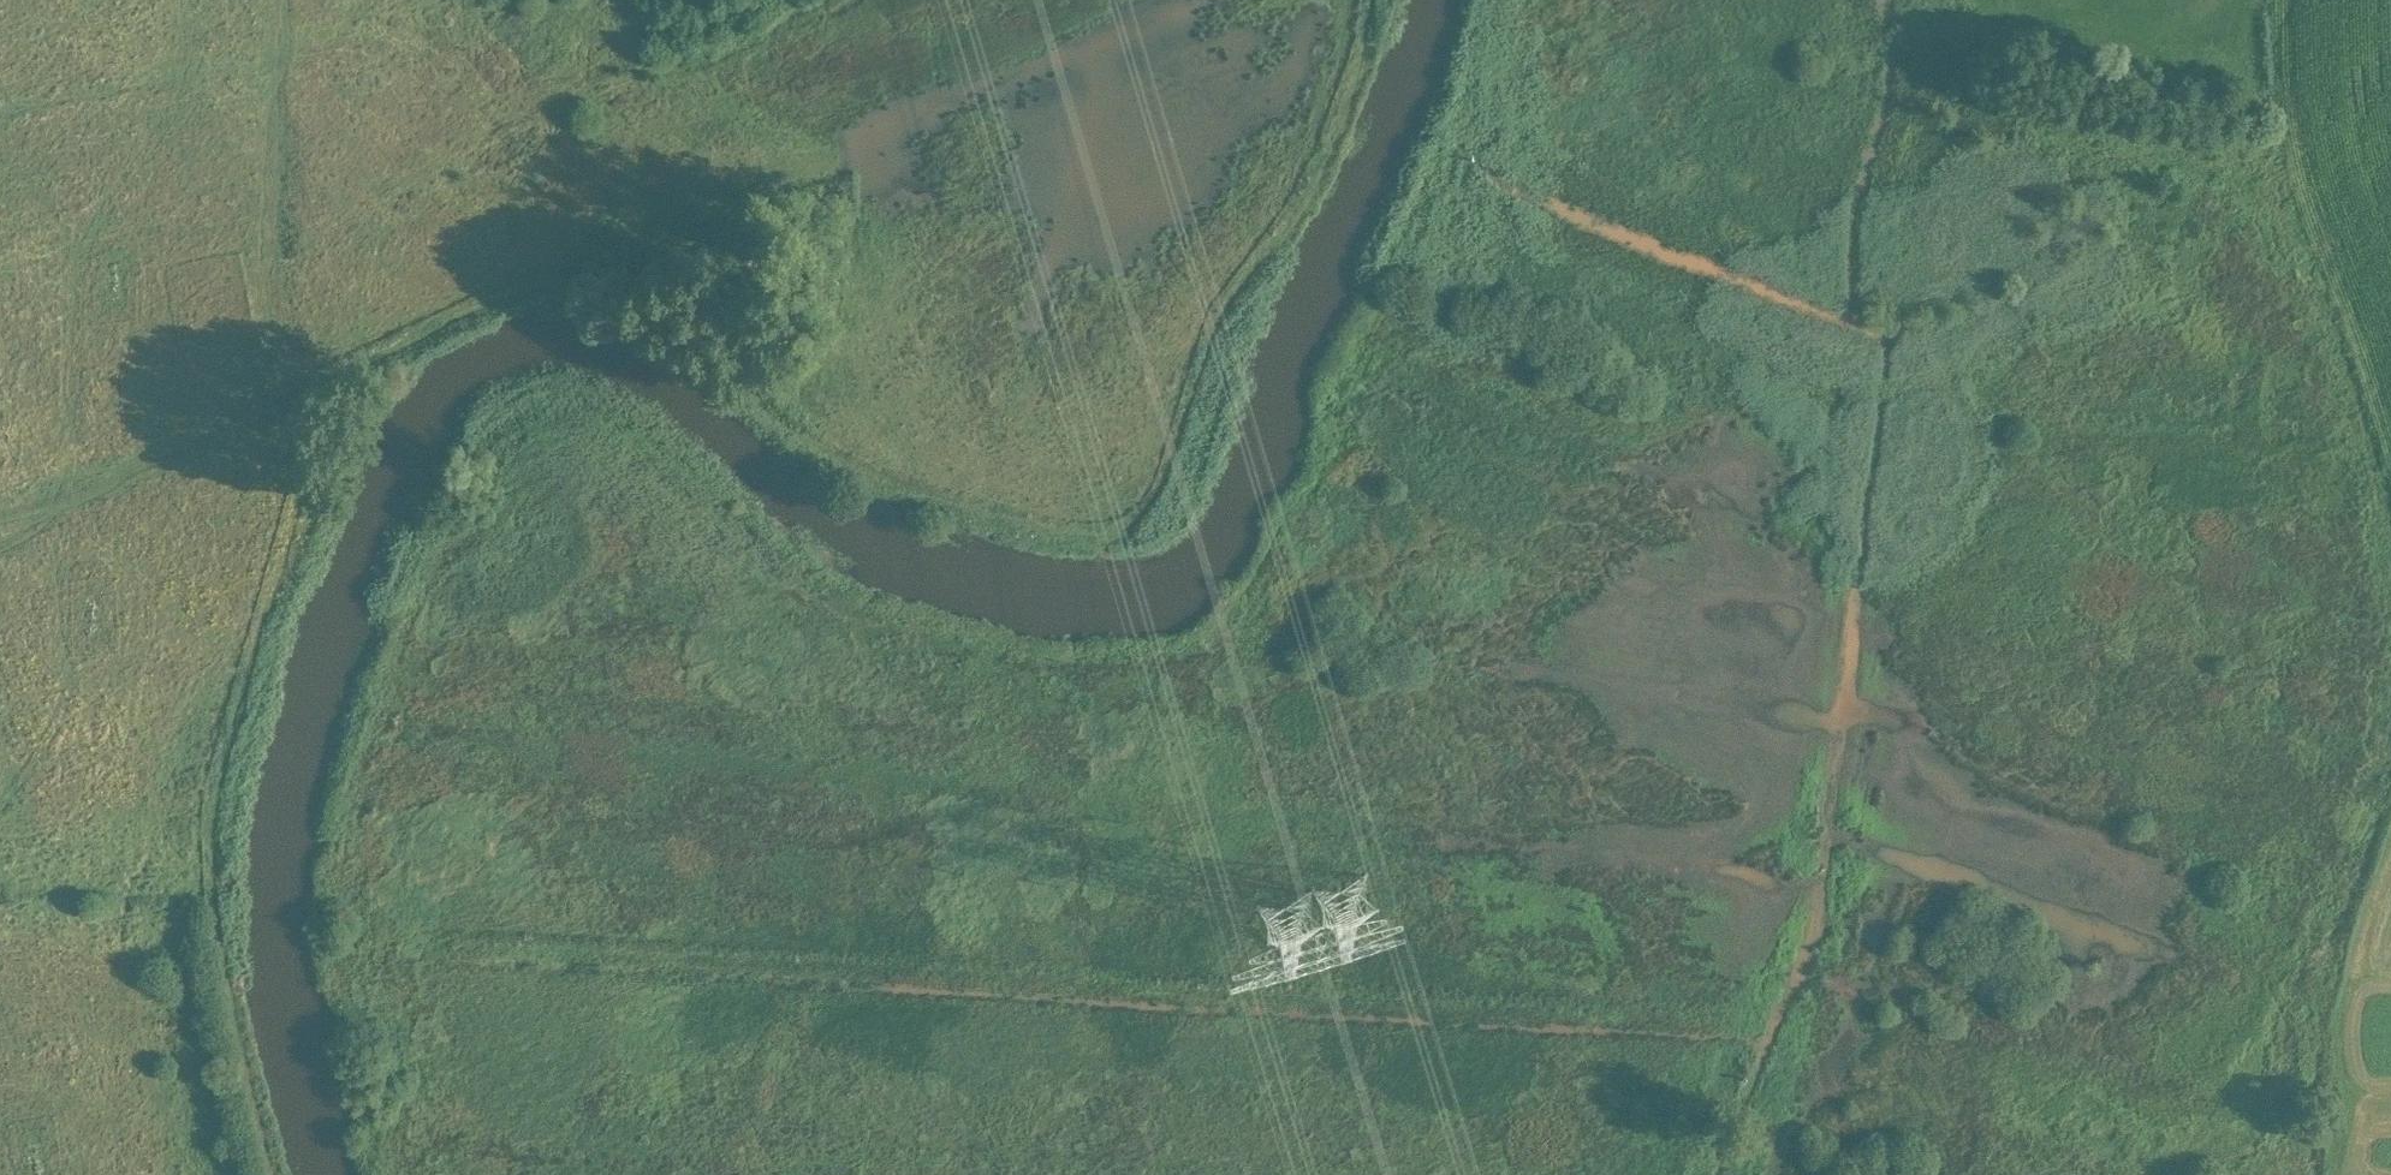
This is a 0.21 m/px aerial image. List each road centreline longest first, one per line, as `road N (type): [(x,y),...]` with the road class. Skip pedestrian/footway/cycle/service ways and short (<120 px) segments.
road 1 (track): [(271,1174),(236,1047),(216,902),(226,740),(296,500),(282,414),(305,390),(499,299),(558,289),(661,331),(807,443),(868,469),(1015,521),(1121,535),(1157,508),(1219,329),(1317,177),(1353,92),(1378,0)]
road 2 (track): [(2279,0),(2278,101),(2390,467)]

